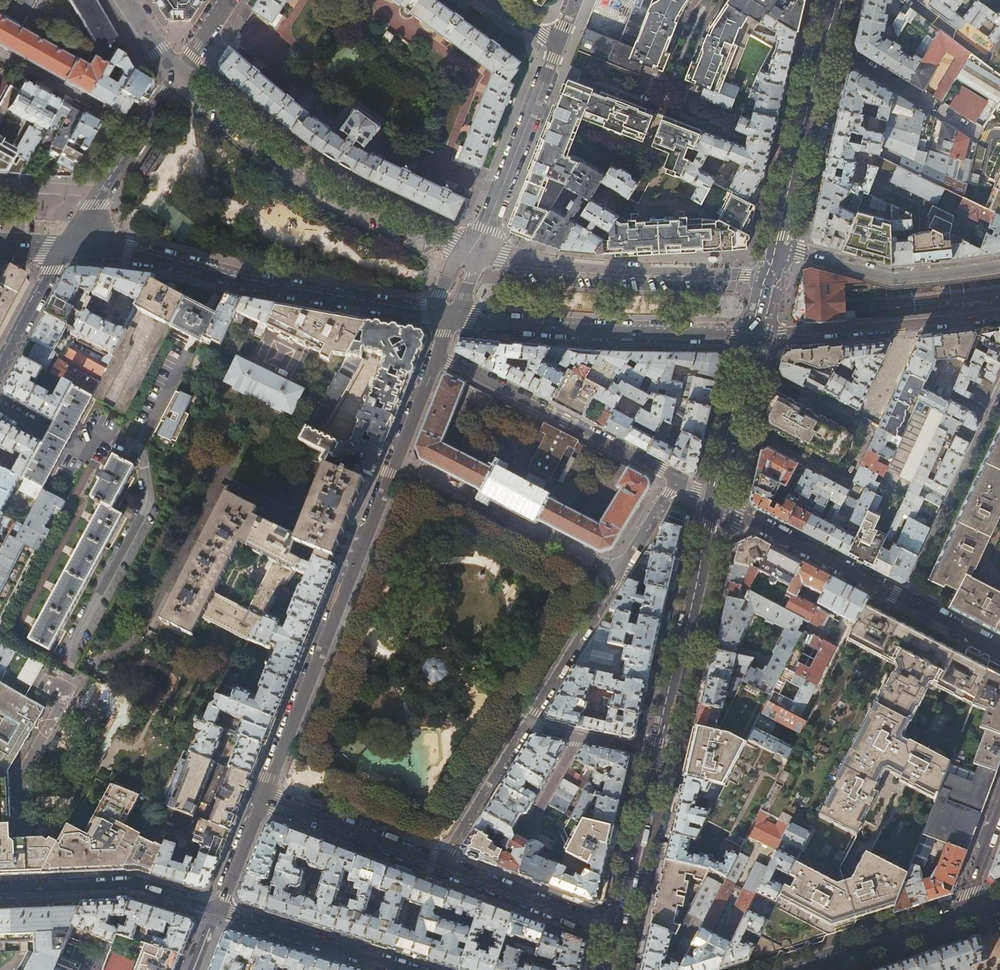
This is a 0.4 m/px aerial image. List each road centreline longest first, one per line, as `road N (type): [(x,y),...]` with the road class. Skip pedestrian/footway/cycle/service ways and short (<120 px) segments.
road 1 (residential): [(263,801),(437,355)]
road 2 (residential): [(64,250),(128,254),(448,316)]
road 3 (residential): [(472,253),(284,157),(178,74)]
road 4 (residential): [(732,424),(845,480),(870,429),(744,366)]
road 5 (residential): [(448,316),(563,330),(752,335)]
road 6 (residential): [(765,276),(472,253)]
road 7 (residential): [(675,478),(527,723)]
road 8 (residential): [(675,478),(437,355)]
road 9 (primary): [(654,753),(714,498)]
road 10 (primary): [(775,247),(836,0)]
road 11 (residential): [(752,335),(999,312)]
road 12 (residential): [(999,387),(902,598)]
road 13 (residential): [(999,265),(890,277),(775,247)]
road 14 (residential): [(219,911),(130,884),(0,891)]
road 15 (residential): [(472,253),(556,51)]
road 16 (residential): [(714,498),(902,598)]
road 17 (residential): [(411,969),(219,911)]
road 18 (residential): [(439,866),(263,801)]
road 19 (residential): [(613,931),(439,866)]
road 20 (primary): [(613,931),(654,753)]
road 21 (secondary): [(961,915),(798,969)]
road 22 (residential): [(527,723),(439,866)]
road 23 (residential): [(141,132),(0,54)]
road 24 (residential): [(64,250),(141,132)]
road 25 (residential): [(0,367),(64,250)]

